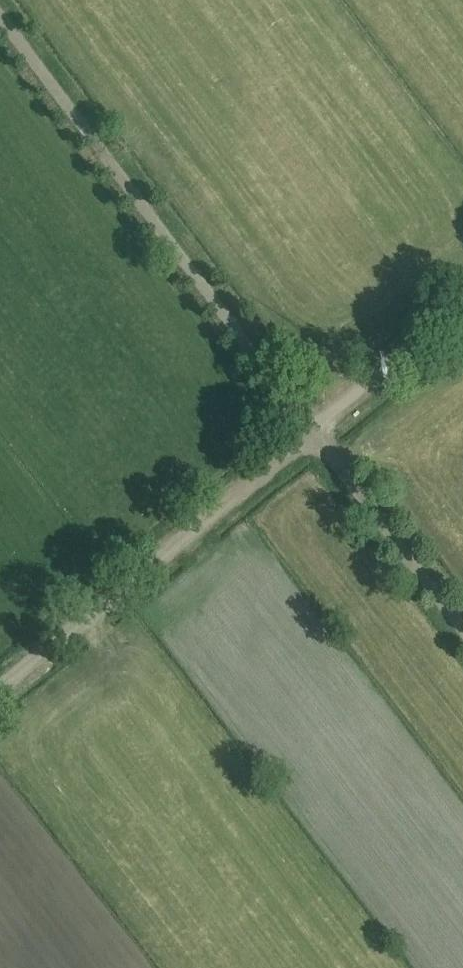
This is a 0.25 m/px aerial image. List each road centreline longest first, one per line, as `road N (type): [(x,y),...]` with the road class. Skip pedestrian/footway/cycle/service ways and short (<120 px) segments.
road 1 (unclassified): [(462,628),(0,16)]
road 2 (track): [(0,684),(462,307)]

